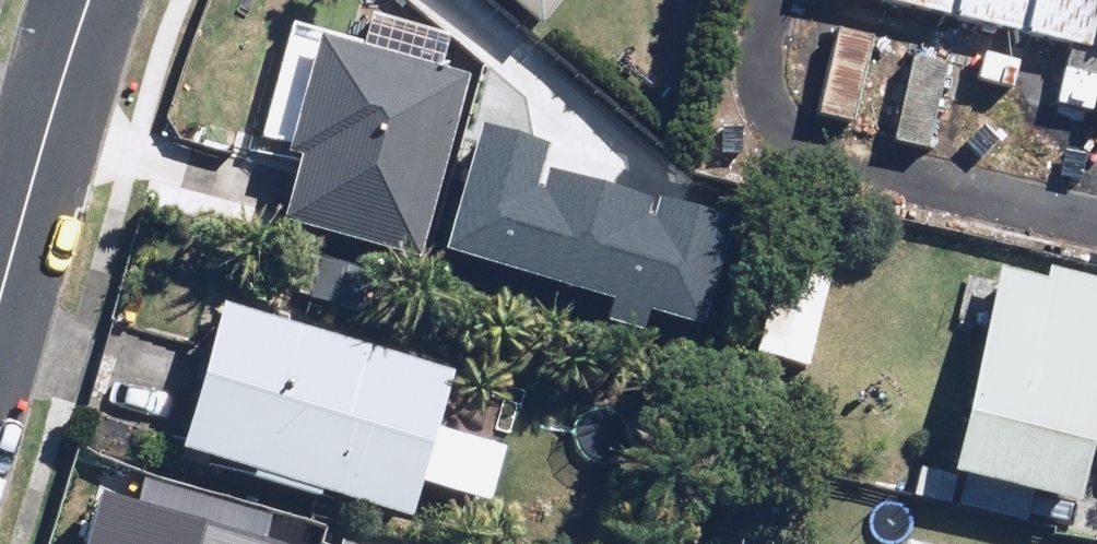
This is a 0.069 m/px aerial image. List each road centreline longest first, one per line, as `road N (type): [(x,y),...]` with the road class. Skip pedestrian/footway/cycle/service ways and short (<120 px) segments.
road 1 (residential): [(0,297),(91,0)]

